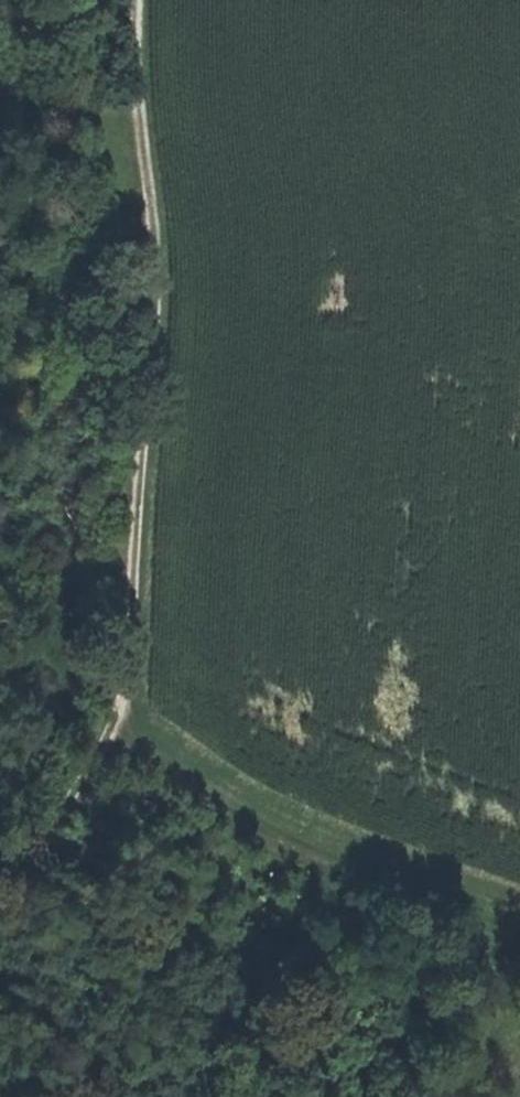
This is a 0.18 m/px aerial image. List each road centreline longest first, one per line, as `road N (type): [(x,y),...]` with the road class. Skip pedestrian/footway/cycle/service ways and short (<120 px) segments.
road 1 (track): [(519,932),(278,855),(114,731)]
road 2 (track): [(130,0),(124,65),(154,272),(141,366)]
road 3 (track): [(141,366),(126,492),(126,663),(114,731)]
road 4 (track): [(114,731),(49,819),(0,858)]
road 5 (track): [(141,366),(0,393)]

